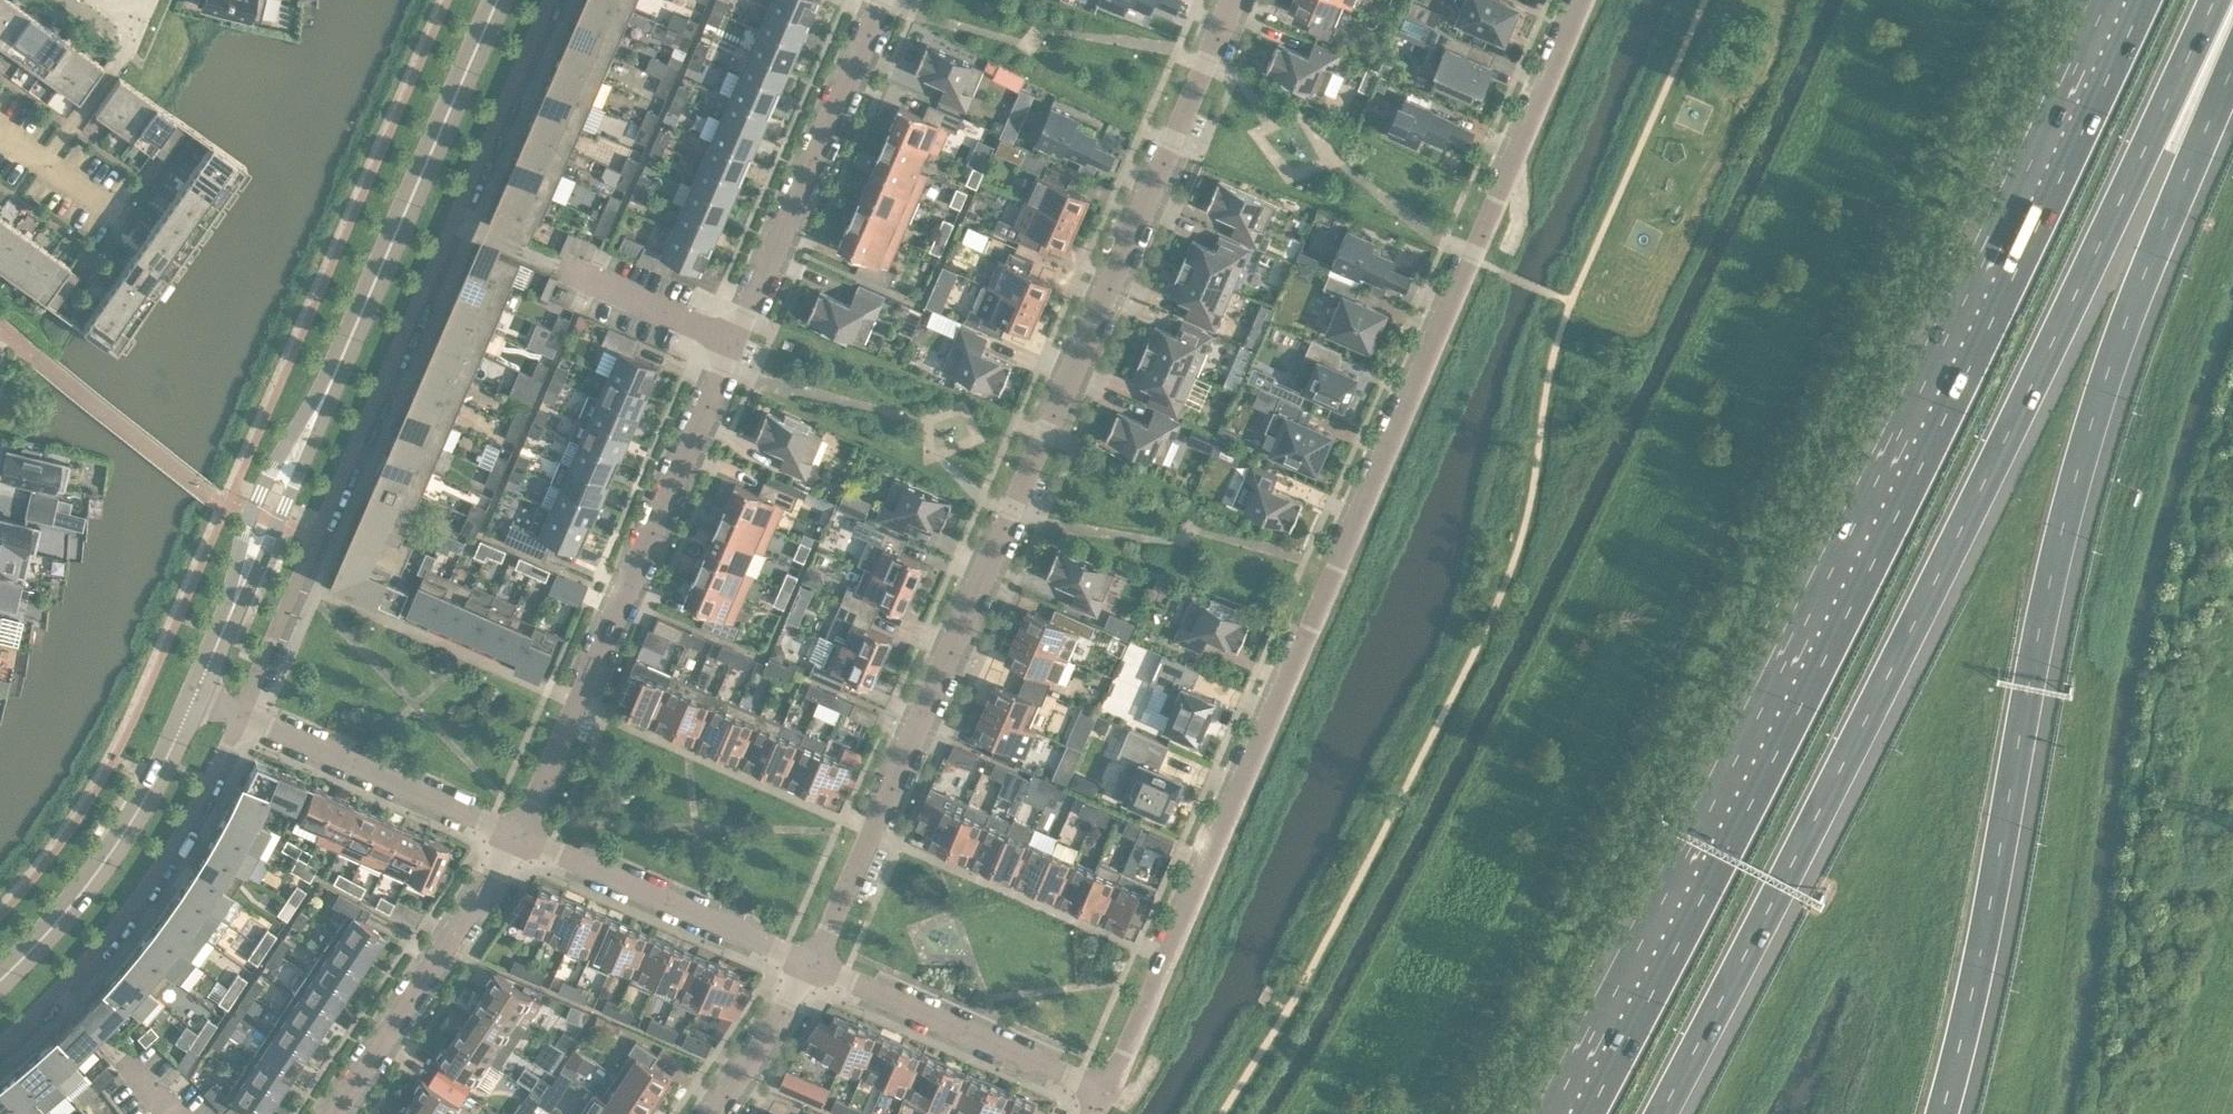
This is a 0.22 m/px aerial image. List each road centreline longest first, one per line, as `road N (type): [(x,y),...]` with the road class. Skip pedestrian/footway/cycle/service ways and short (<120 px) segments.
road 1 (motorway): [(1657,1113),(1779,891),(2220,0)]
road 2 (motorway): [(2122,0),(1957,356),(1566,1113)]
road 3 (residential): [(1106,1088),(1581,0)]
road 4 (motorway): [(1941,1113),(2083,444),(2133,298),(2232,65)]
road 5 (residential): [(811,966),(878,829),(1232,0)]
road 6 (residential): [(243,716),(556,0)]
road 7 (residential): [(521,839),(738,339)]
road 8 (secondary): [(499,0),(298,445)]
road 9 (residential): [(0,1051),(138,906),(195,819),(243,716)]
road 10 (residential): [(738,339),(887,0)]
road 11 (secondary): [(196,692),(137,820),(40,944),(0,982)]
road 12 (residential): [(329,1113),(521,839)]
road 13 (residential): [(1106,1088),(811,966)]
road 14 (residential): [(811,966),(521,839)]
road 15 (residential): [(521,839),(243,716)]
road 16 (residential): [(738,339),(561,266)]
road 17 (residential): [(710,1113),(811,966)]
road 18 (residential): [(139,30),(50,169)]
road 19 (secondary): [(298,445),(260,496),(243,576)]
road 20 (secondary): [(243,576),(285,506),(298,445)]
road 21 (secondary): [(243,576),(196,692)]

